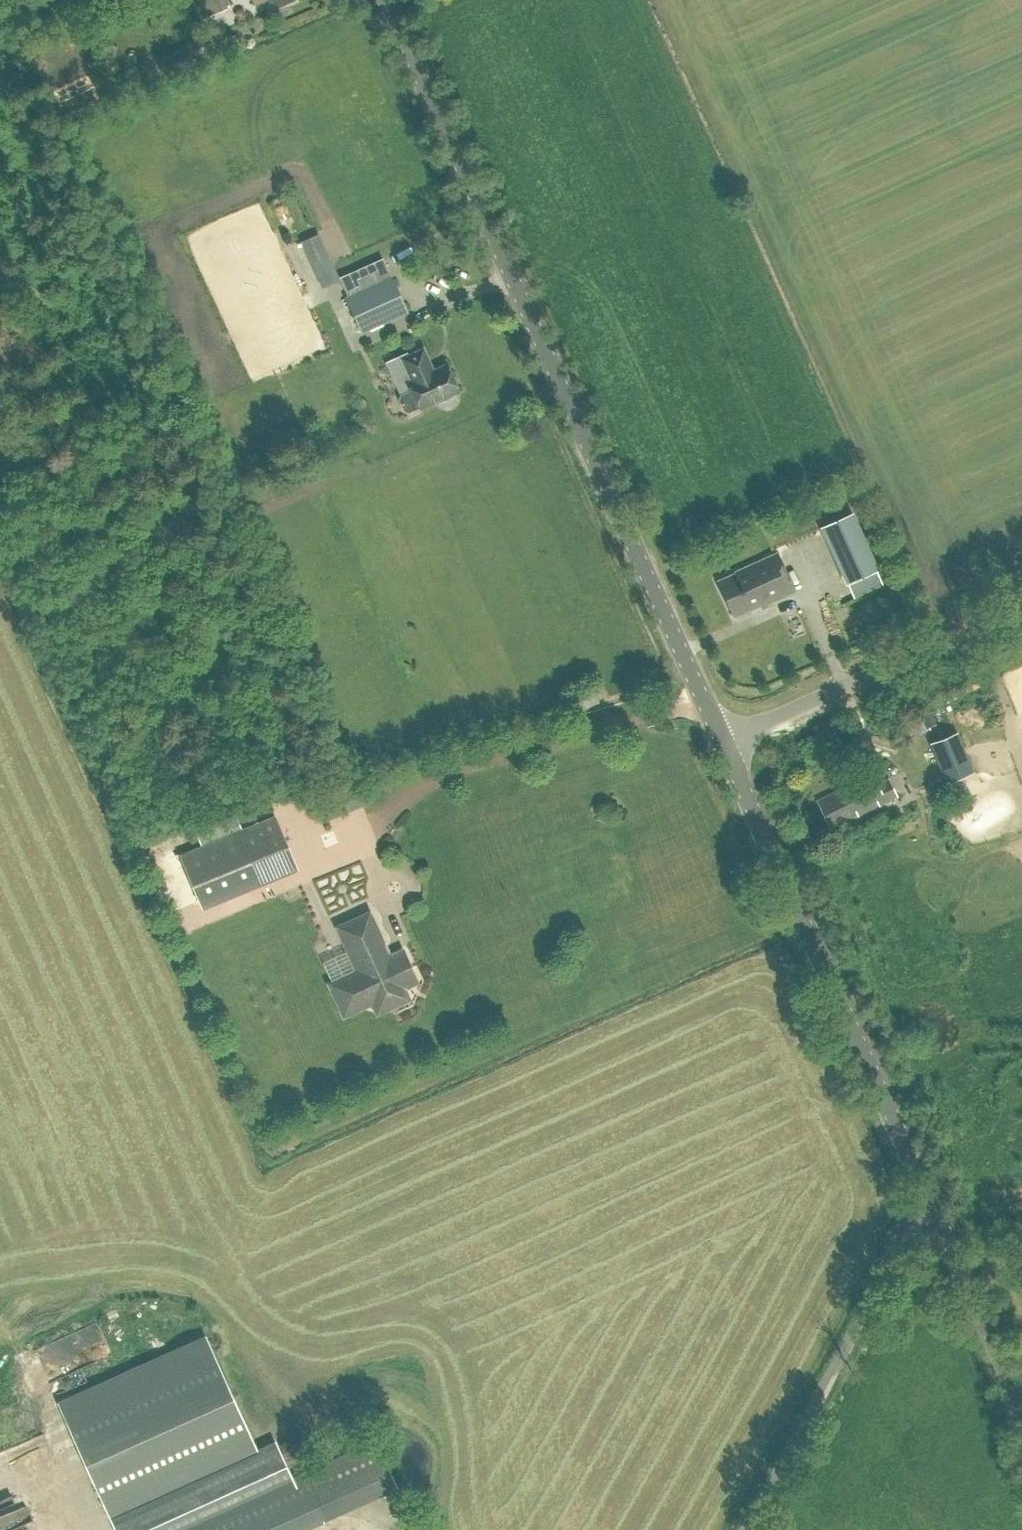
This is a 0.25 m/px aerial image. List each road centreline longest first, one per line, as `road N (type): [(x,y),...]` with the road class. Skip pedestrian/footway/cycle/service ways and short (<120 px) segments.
road 1 (tertiary): [(722,743),(386,0)]
road 2 (tertiary): [(938,1216),(722,743)]
road 3 (unclassified): [(743,1529),(912,1230),(938,1216)]
road 4 (unclassified): [(722,743),(1021,607)]
road 5 (tertiary): [(1021,1399),(938,1216)]

